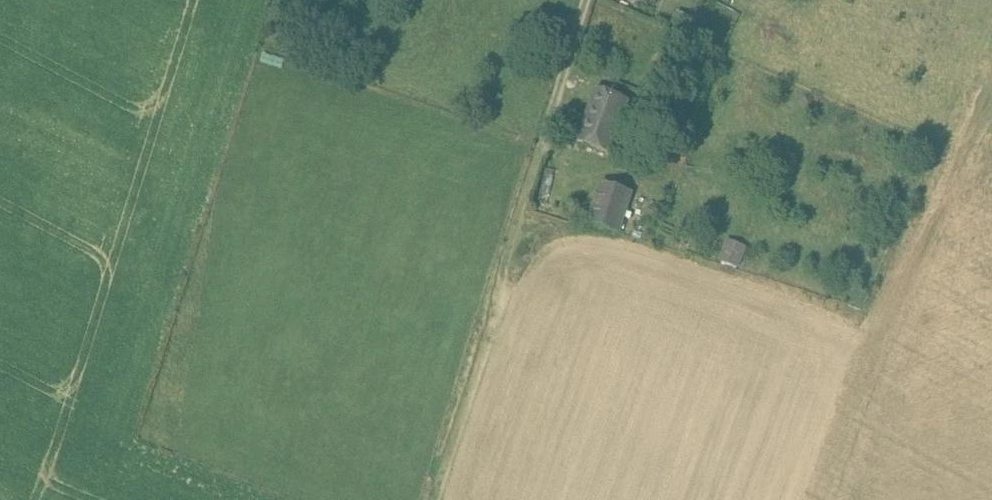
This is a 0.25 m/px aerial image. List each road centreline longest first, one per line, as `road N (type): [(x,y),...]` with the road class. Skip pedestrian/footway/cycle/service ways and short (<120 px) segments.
road 1 (track): [(437,499),(542,142)]
road 2 (residential): [(586,0),(542,142)]

